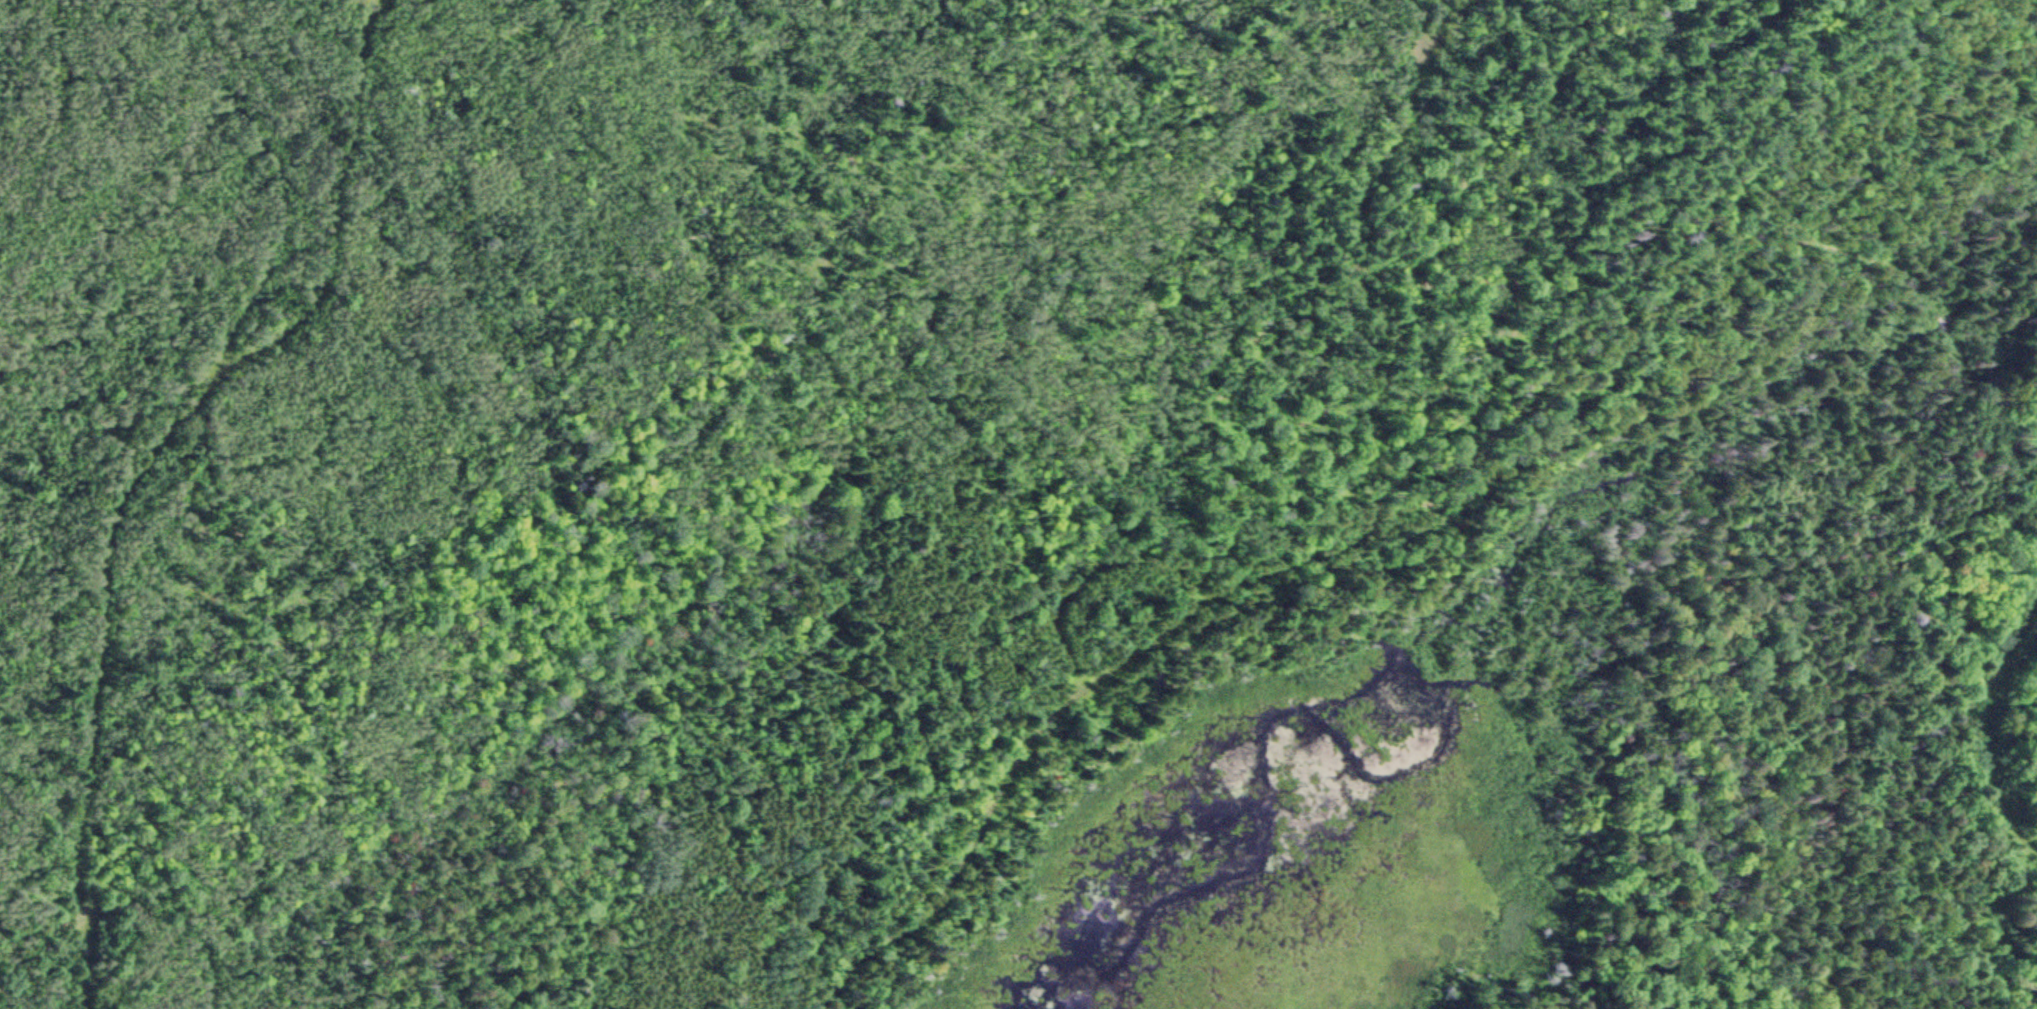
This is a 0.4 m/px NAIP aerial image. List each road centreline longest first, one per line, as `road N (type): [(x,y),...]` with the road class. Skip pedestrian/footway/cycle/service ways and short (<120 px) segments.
road 1 (track): [(810,1008),(871,902)]

